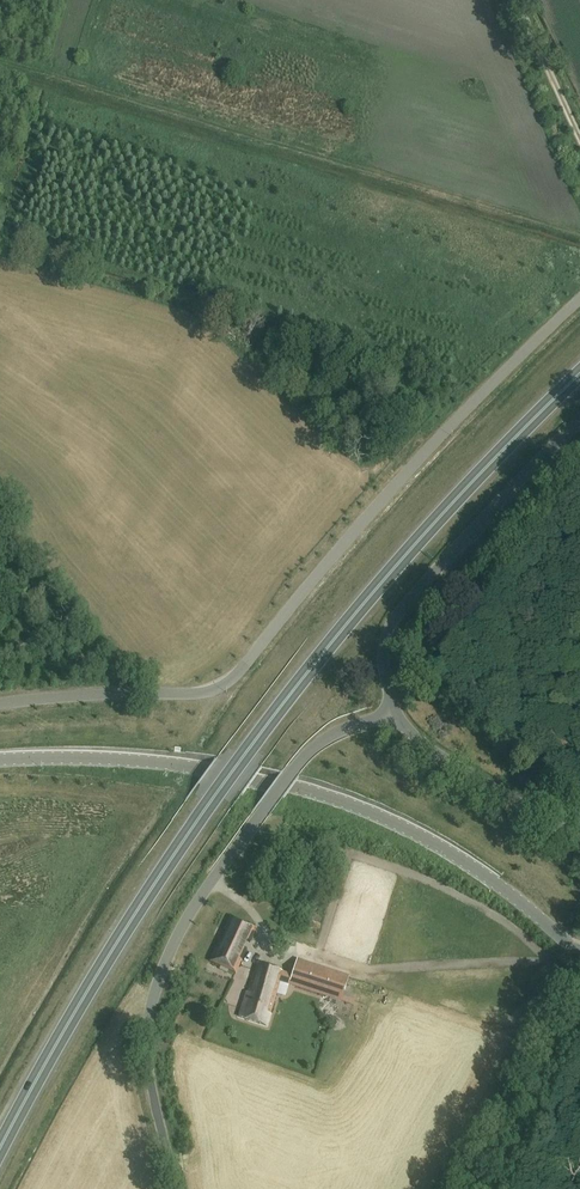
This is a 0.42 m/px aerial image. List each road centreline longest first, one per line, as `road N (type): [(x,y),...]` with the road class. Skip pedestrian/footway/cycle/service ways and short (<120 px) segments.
road 1 (trunk): [(0,1150),(84,996),(246,751),(364,602),(579,373)]
road 2 (unclassified): [(0,703),(199,692),(229,683),(432,445),(579,300)]
road 3 (tertiary): [(579,947),(436,842),(329,795),(166,762),(0,760)]
road 4 (unclassified): [(176,1188),(146,1063),(150,1008),(179,931),(311,751),(395,711)]
road 5 (tertiary): [(579,420),(388,627),(383,657),(395,711)]
road 6 (tertiary): [(395,711),(429,747),(579,839)]
road 7 (track): [(517,0),(579,134)]

